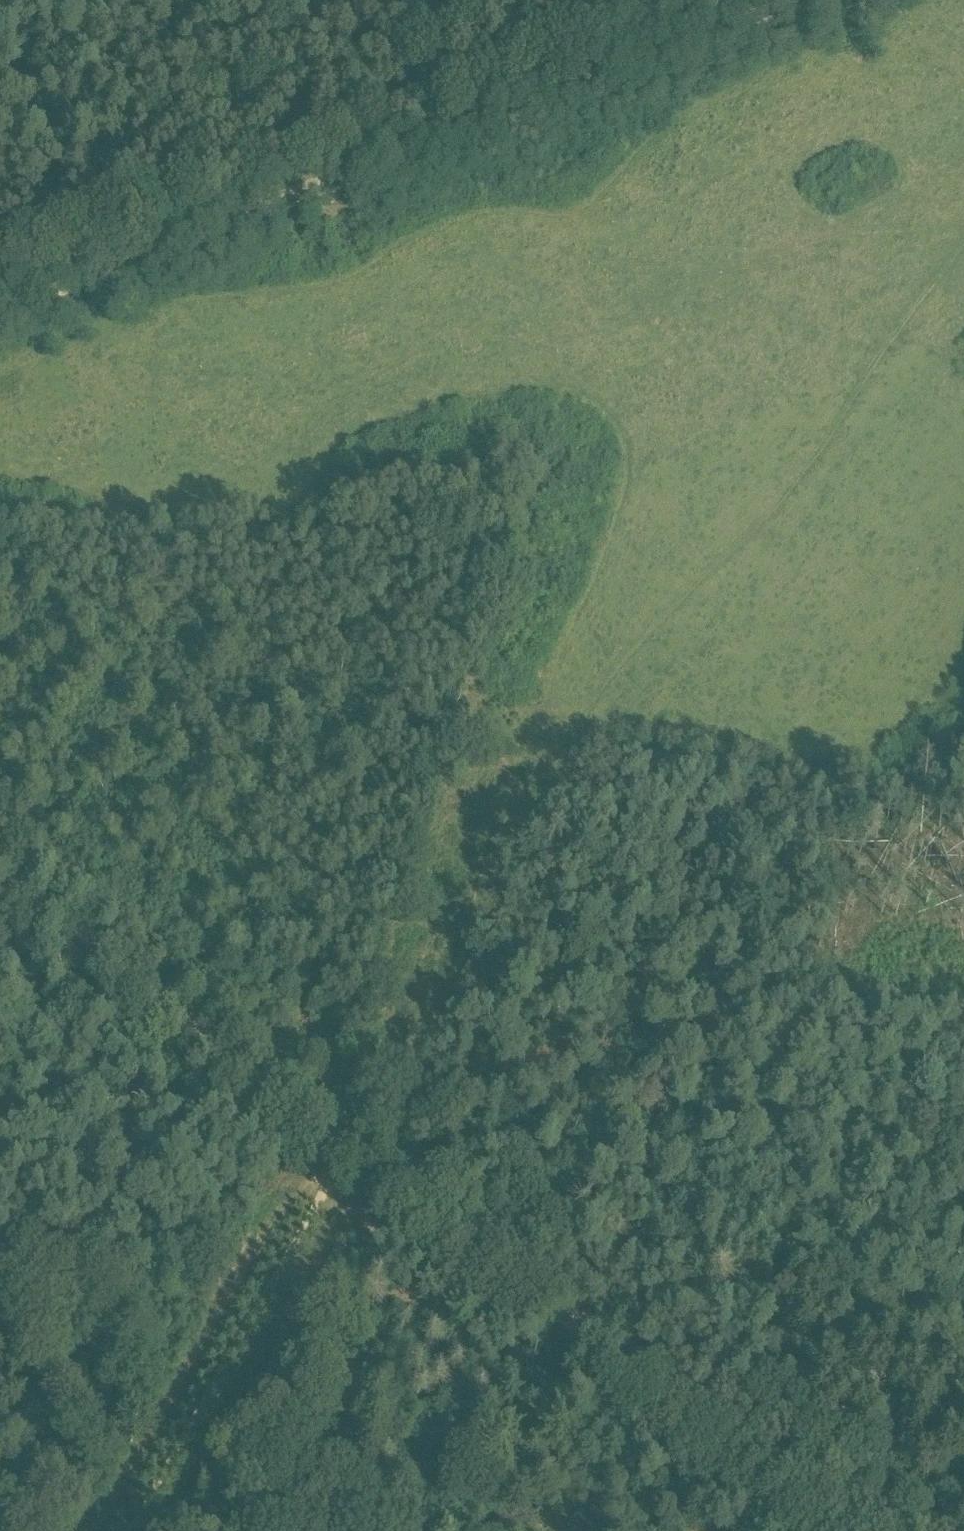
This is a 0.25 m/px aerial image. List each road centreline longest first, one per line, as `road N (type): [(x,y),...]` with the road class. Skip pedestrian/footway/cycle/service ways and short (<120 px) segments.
road 1 (track): [(791,0),(0,302)]
road 2 (track): [(846,1530),(350,1136)]
road 3 (track): [(350,1136),(129,1530)]
road 4 (track): [(350,1136),(0,871)]

